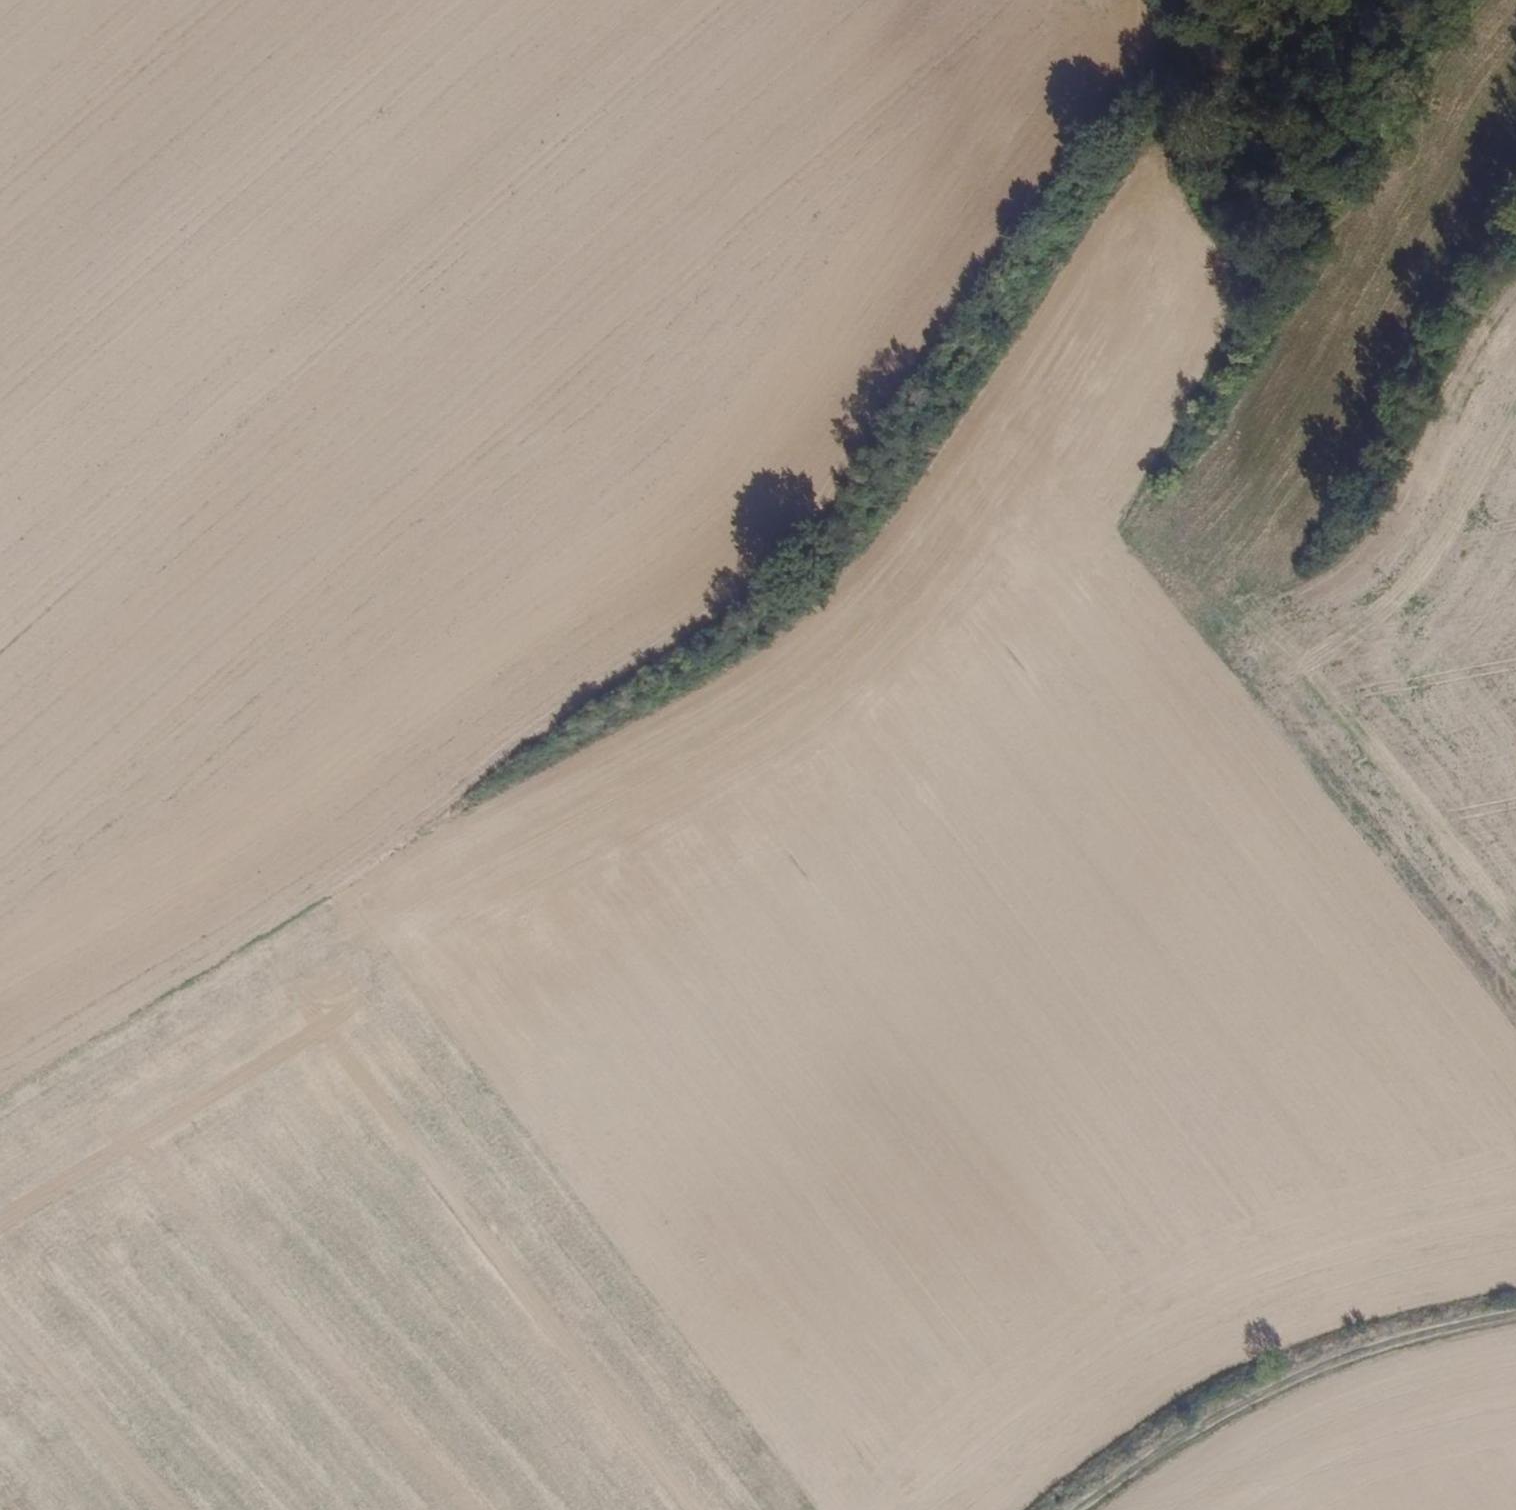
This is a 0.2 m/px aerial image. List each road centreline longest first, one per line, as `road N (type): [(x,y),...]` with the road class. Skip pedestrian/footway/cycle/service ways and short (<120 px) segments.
road 1 (track): [(1183,0),(1197,52),(1189,156),(1238,230),(1296,256),(1362,194),(1476,0)]
road 2 (track): [(1515,1316),(1361,1355),(1300,1381),(1205,1428),(1085,1509)]

